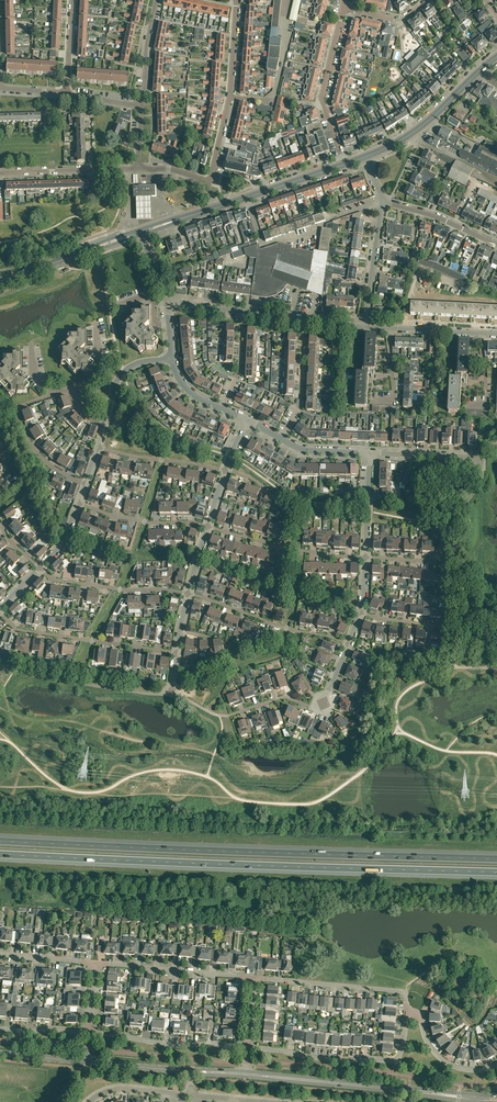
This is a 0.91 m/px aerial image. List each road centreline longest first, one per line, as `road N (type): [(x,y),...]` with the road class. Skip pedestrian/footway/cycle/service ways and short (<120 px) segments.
road 1 (motorway): [(0,854),(496,873)]
road 2 (motorway): [(496,859),(0,842)]
road 3 (residential): [(407,1015),(397,1061),(248,1047)]
road 4 (unclassified): [(364,326),(169,302)]
road 5 (residential): [(177,652),(20,632),(0,614)]
road 6 (residential): [(209,182),(229,97),(237,0)]
road 7 (residential): [(407,1015),(406,992),(255,978)]
road 8 (residential): [(350,643),(188,594)]
road 9 (tertiary): [(410,1090),(245,1074)]
road 10 (residential): [(368,557),(293,549),(208,526)]
road 11 (residential): [(248,1047),(89,1033)]
road 12 (residential): [(255,978),(97,964)]
road 13 (residential): [(188,594),(53,581),(40,569)]
road 14 (secondary): [(0,281),(141,232)]
road 15 (residential): [(87,484),(46,467),(17,411),(54,394)]
road 16 (secondary): [(365,157),(410,135),(481,72)]
road 17 (residential): [(139,169),(0,173)]
road 18 (secondary): [(216,208),(343,165)]
road 19 (unclassified): [(496,333),(364,326)]
road 20 (residential): [(208,526),(80,505)]
road 21 (residential): [(225,470),(99,452)]
road 22 (unclassified): [(364,326),(387,203)]
road 23 (residential): [(330,124),(321,97),(344,8)]
road 24 (residential): [(496,1064),(451,1064),(428,1043),(419,1016),(407,1015)]

